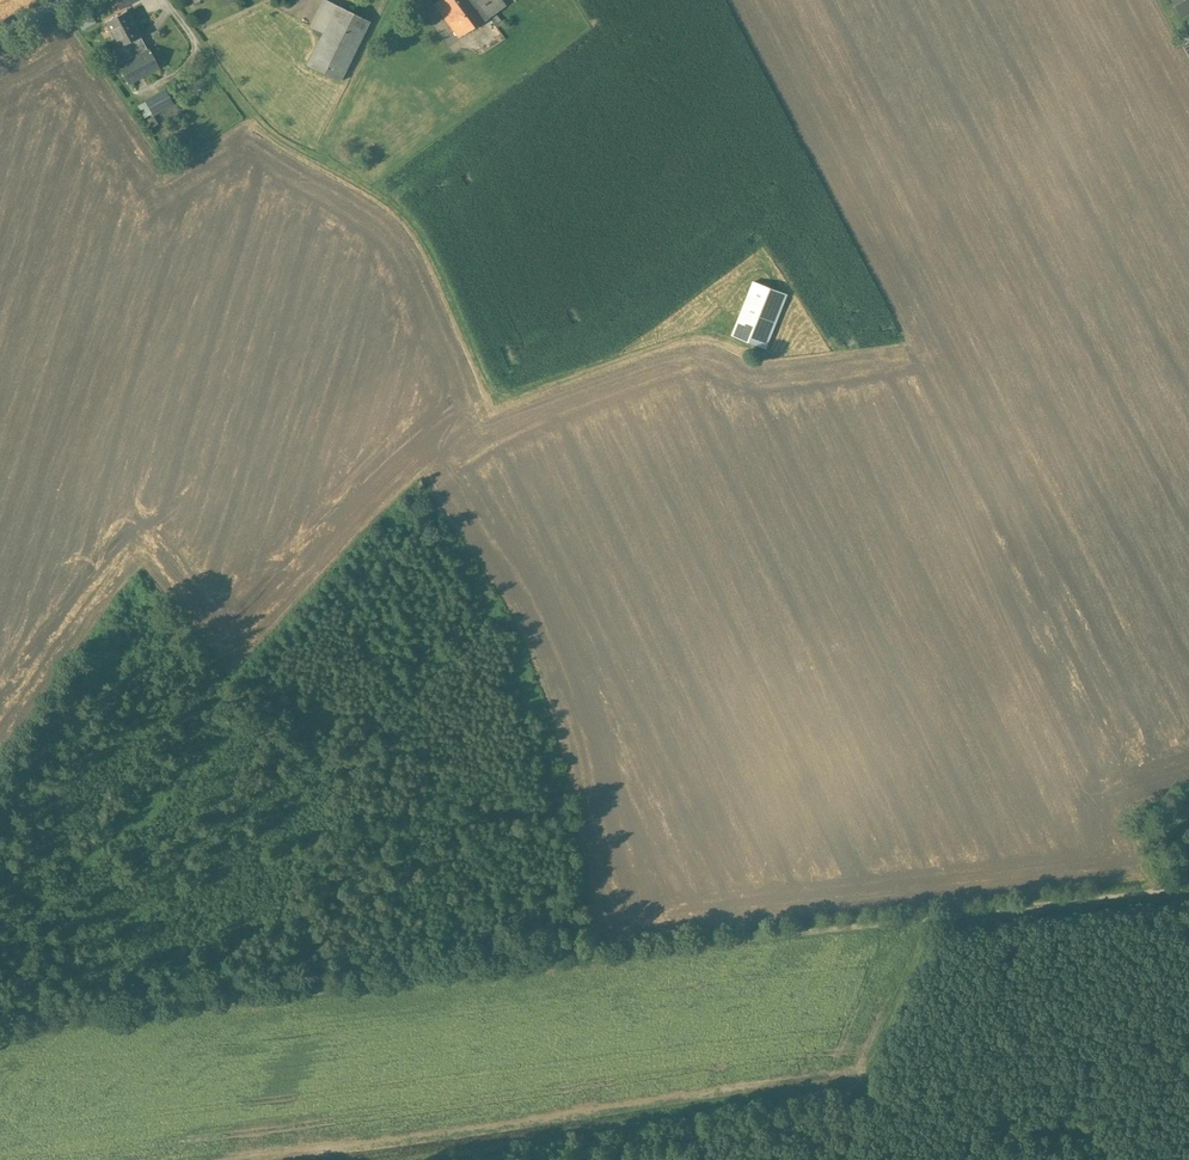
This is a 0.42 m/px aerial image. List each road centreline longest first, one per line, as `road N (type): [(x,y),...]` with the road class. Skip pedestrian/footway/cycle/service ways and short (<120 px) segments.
road 1 (track): [(0,1028),(1188,883)]
road 2 (track): [(165,0),(251,114),(411,220),(482,377),(497,390),(519,391),(703,330),(761,354)]

